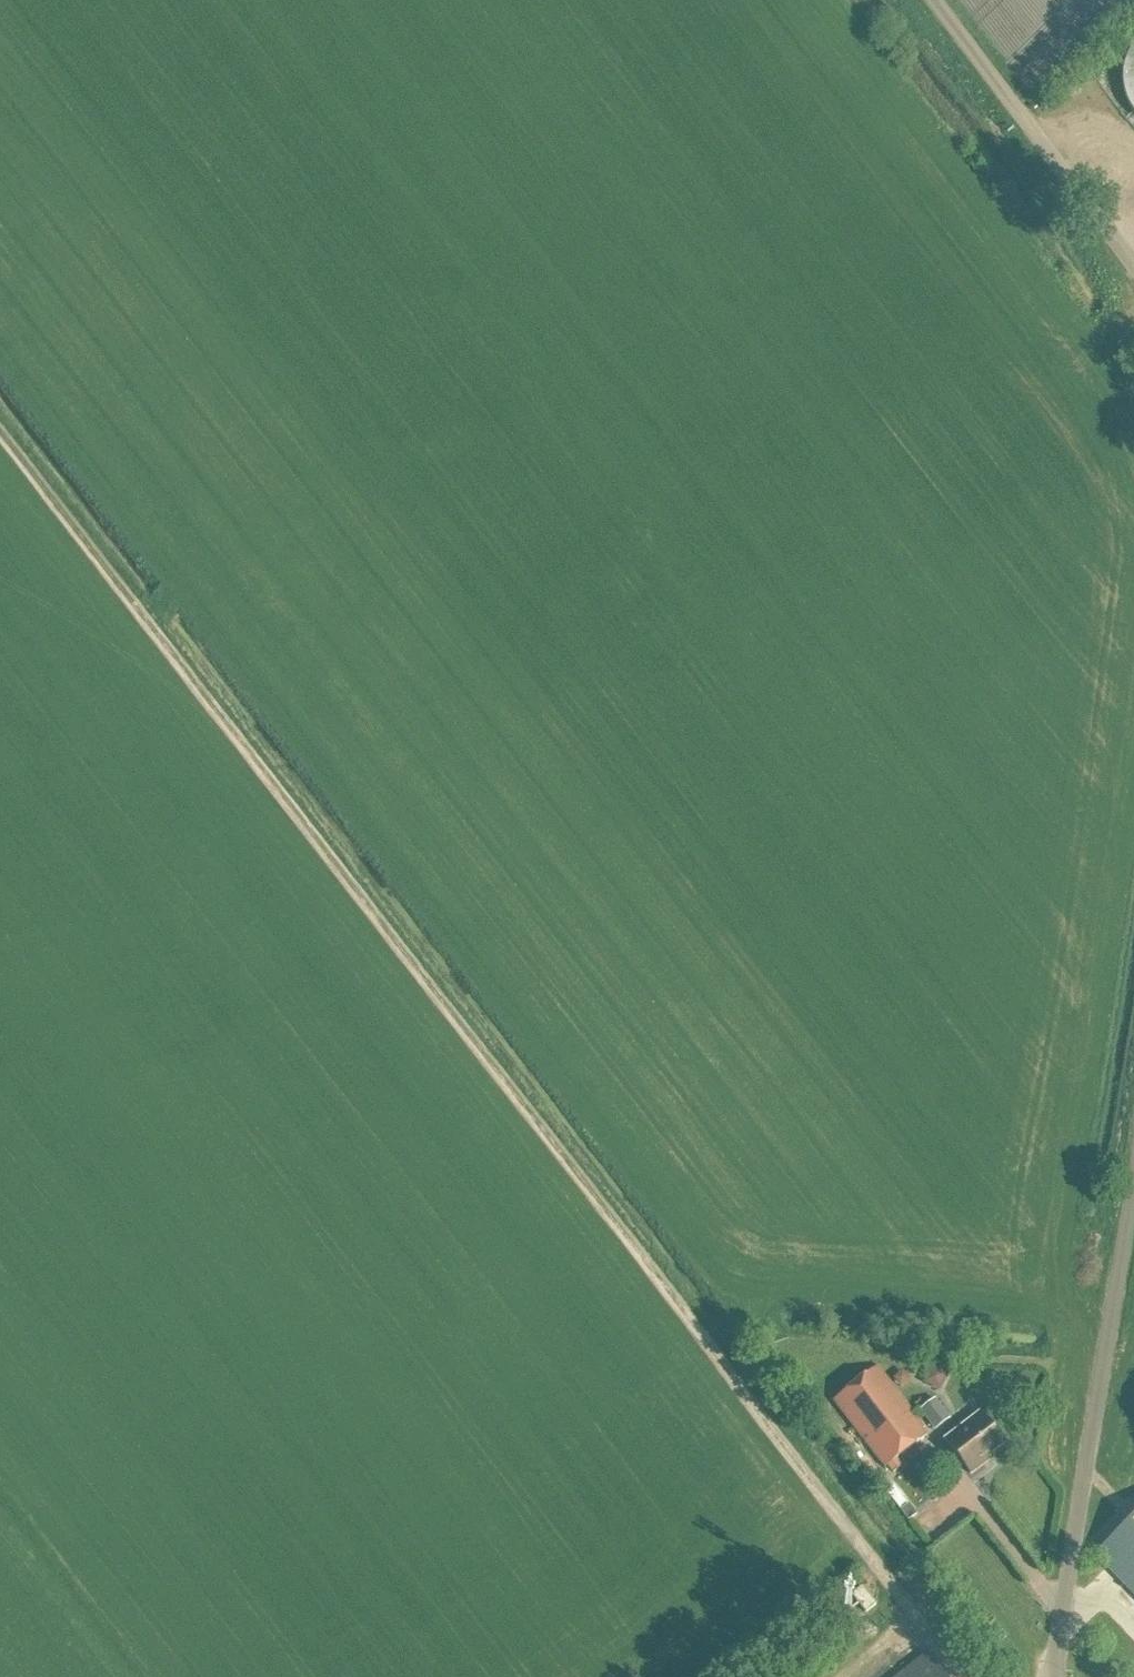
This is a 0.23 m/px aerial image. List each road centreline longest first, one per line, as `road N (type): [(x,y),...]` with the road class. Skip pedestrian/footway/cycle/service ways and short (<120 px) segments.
road 1 (unclassified): [(1055,1676),(1133,1169)]
road 2 (unclassified): [(1133,271),(931,0)]

